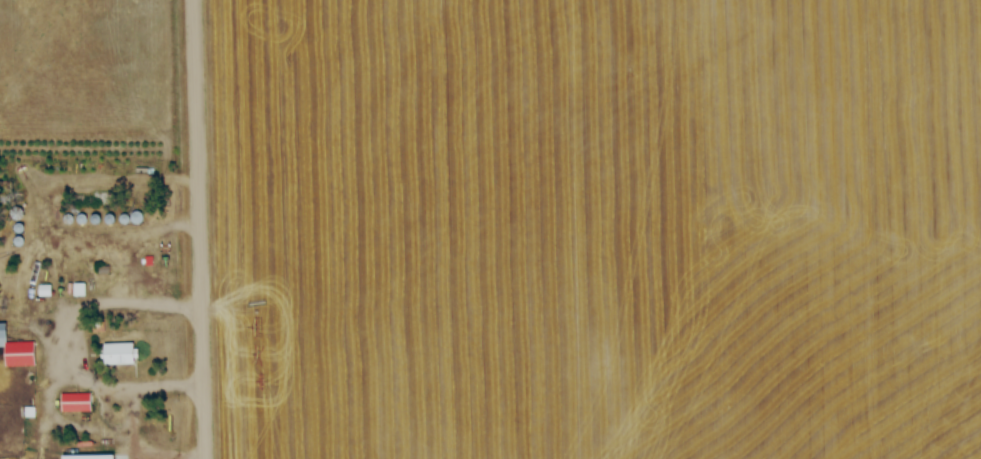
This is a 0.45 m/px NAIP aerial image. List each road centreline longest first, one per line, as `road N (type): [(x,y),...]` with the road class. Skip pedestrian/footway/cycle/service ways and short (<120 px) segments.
road 1 (residential): [(194,0),(206,458)]

